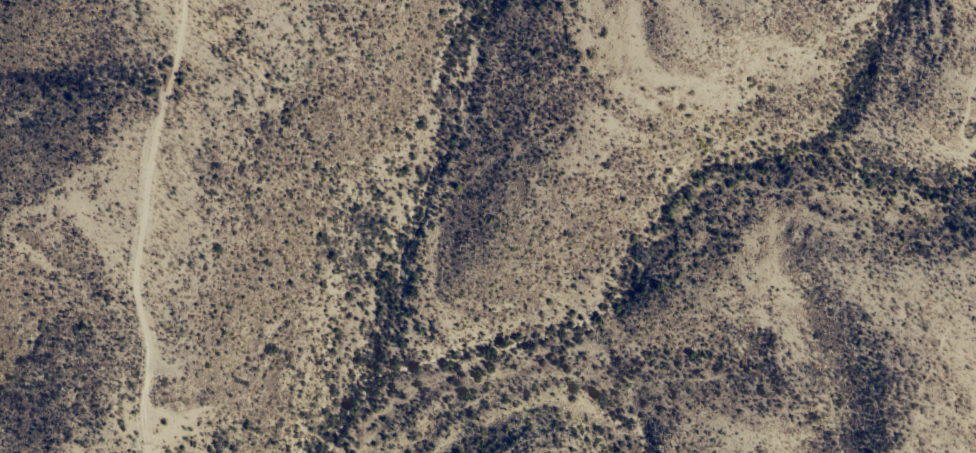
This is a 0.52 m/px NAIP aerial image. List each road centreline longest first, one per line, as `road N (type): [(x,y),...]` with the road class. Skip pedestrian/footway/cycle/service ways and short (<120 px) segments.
road 1 (track): [(144,452),(144,212),(169,134),(183,0)]

